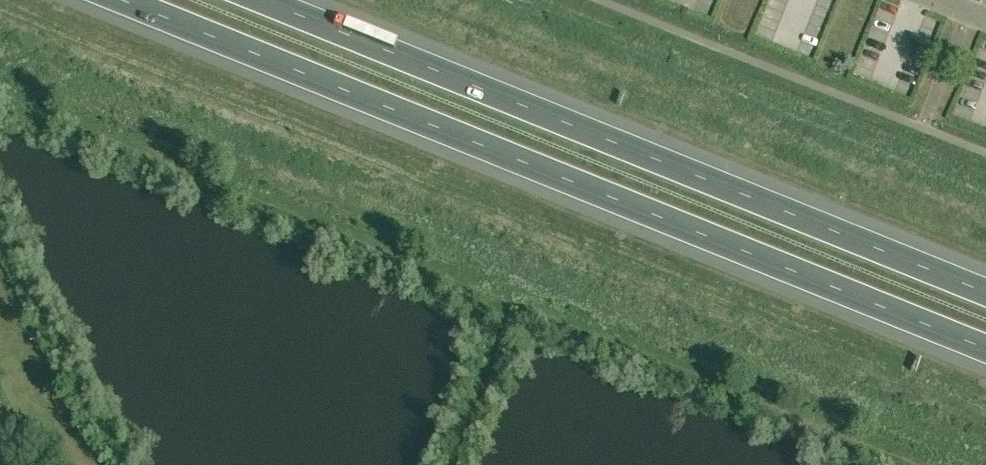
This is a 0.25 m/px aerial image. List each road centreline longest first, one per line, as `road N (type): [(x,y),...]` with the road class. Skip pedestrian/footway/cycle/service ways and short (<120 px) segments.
road 1 (motorway): [(121,0),(985,349)]
road 2 (motorway): [(985,292),(273,0)]

